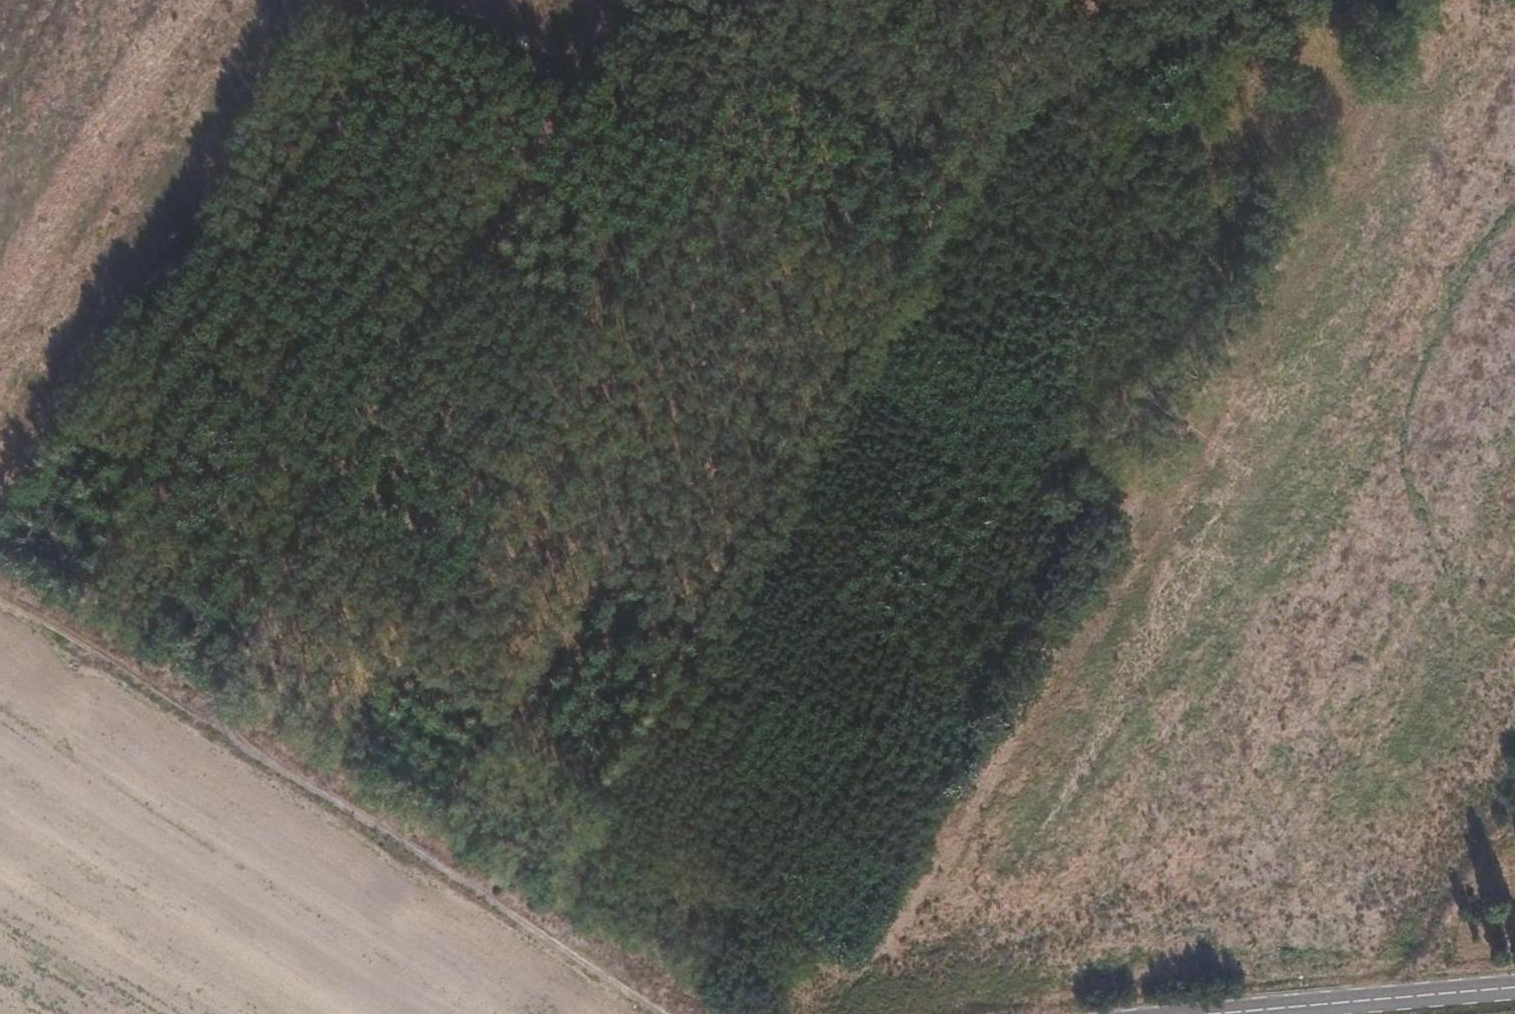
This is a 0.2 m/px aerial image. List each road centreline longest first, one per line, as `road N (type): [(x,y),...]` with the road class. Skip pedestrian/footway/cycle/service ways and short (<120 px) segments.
road 1 (track): [(657,1013),(0,625)]
road 2 (tertiary): [(1379,1013),(1514,1001)]

